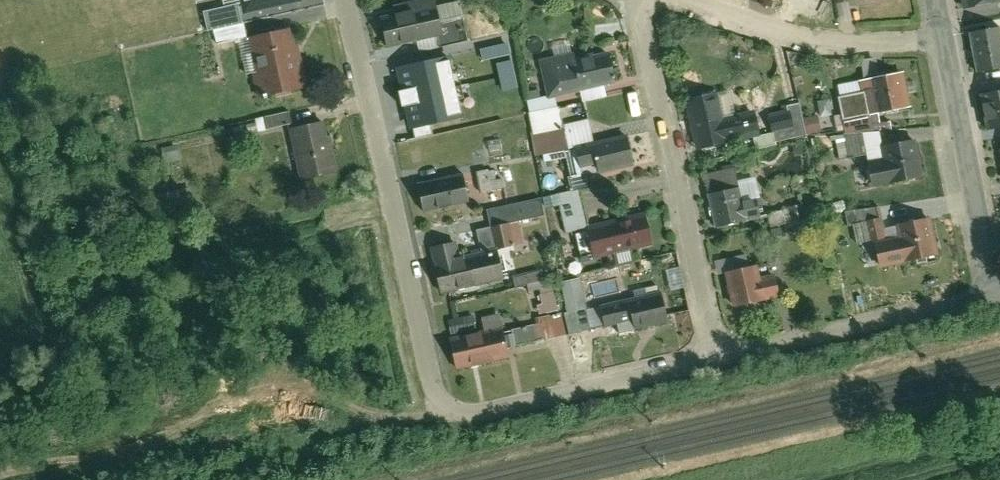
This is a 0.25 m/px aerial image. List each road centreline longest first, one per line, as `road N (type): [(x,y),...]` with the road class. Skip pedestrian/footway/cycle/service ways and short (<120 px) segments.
road 1 (residential): [(435,402),(346,0)]
road 2 (residential): [(714,357),(639,0)]
road 3 (residential): [(435,402),(470,413),(714,357)]
road 4 (residential): [(714,357),(987,295)]
road 5 (residential): [(937,36),(987,295)]
road 6 (residential): [(937,36),(836,39),(687,0)]

